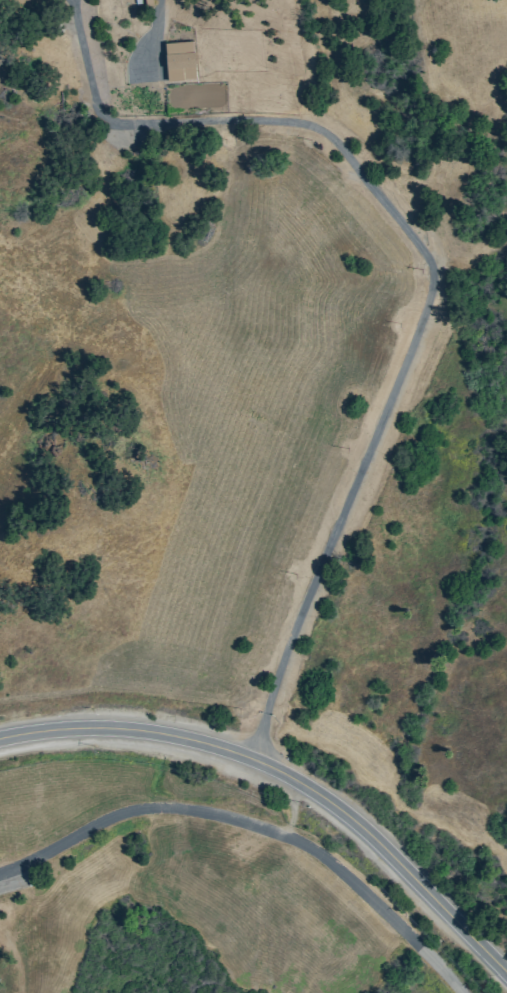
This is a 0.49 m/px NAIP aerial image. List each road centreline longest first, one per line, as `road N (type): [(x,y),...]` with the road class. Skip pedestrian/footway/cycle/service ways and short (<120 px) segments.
road 1 (residential): [(425,283),(427,265),(414,244),(314,126),(296,119),(117,121),(97,113),(67,0)]
road 2 (residential): [(248,757),(425,283)]
road 3 (tertiary): [(373,841),(274,769),(192,740),(90,729),(0,741)]
road 4 (tertiary): [(506,974),(373,841)]

